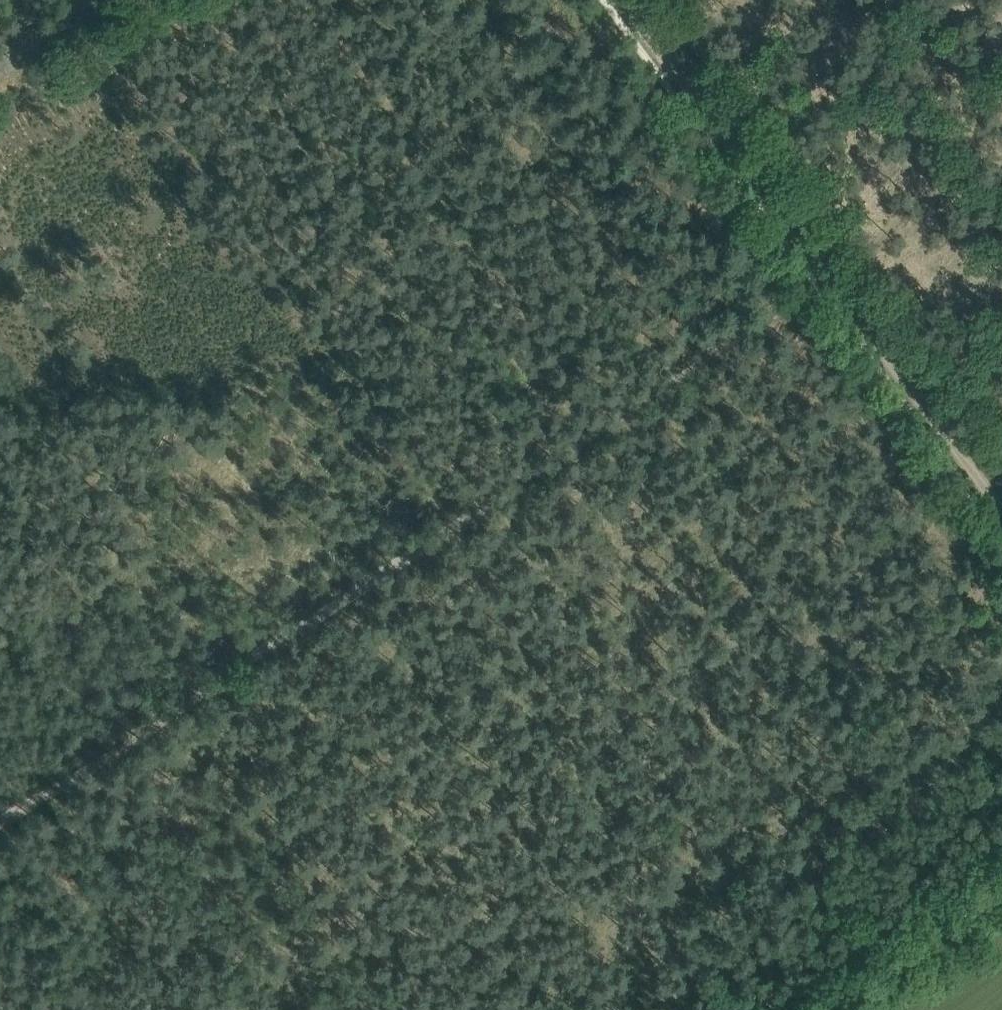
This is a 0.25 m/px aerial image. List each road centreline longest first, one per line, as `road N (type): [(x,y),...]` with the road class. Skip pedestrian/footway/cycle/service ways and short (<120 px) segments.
road 1 (track): [(827,285),(0,828)]
road 2 (track): [(1001,520),(606,0)]
road 3 (track): [(1001,890),(845,1009)]

